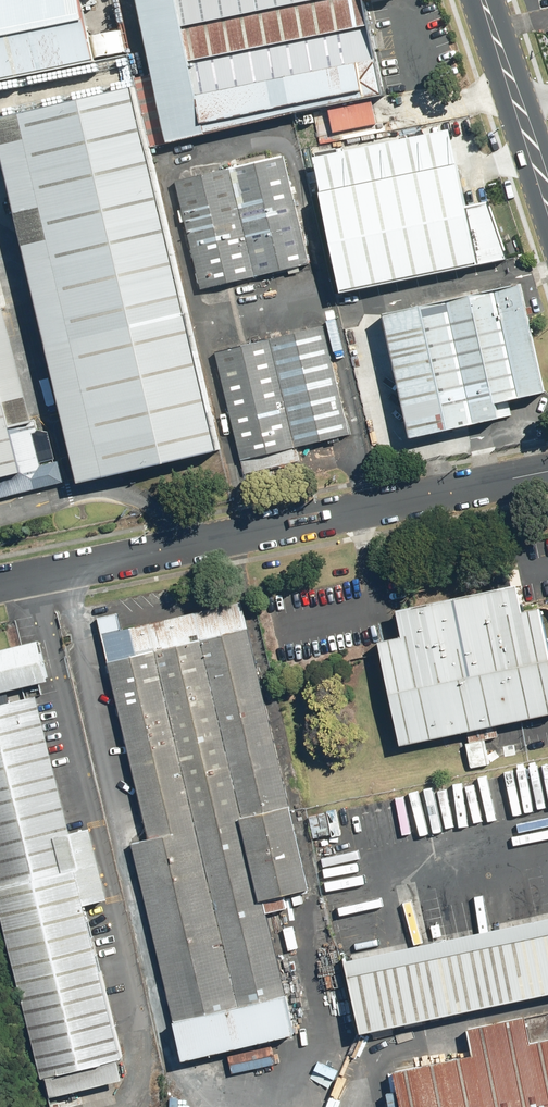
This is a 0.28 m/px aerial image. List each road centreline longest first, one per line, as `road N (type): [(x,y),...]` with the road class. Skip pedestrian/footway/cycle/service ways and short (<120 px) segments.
road 1 (residential): [(0,585),(547,470)]
road 2 (secondary): [(480,0),(547,208)]

